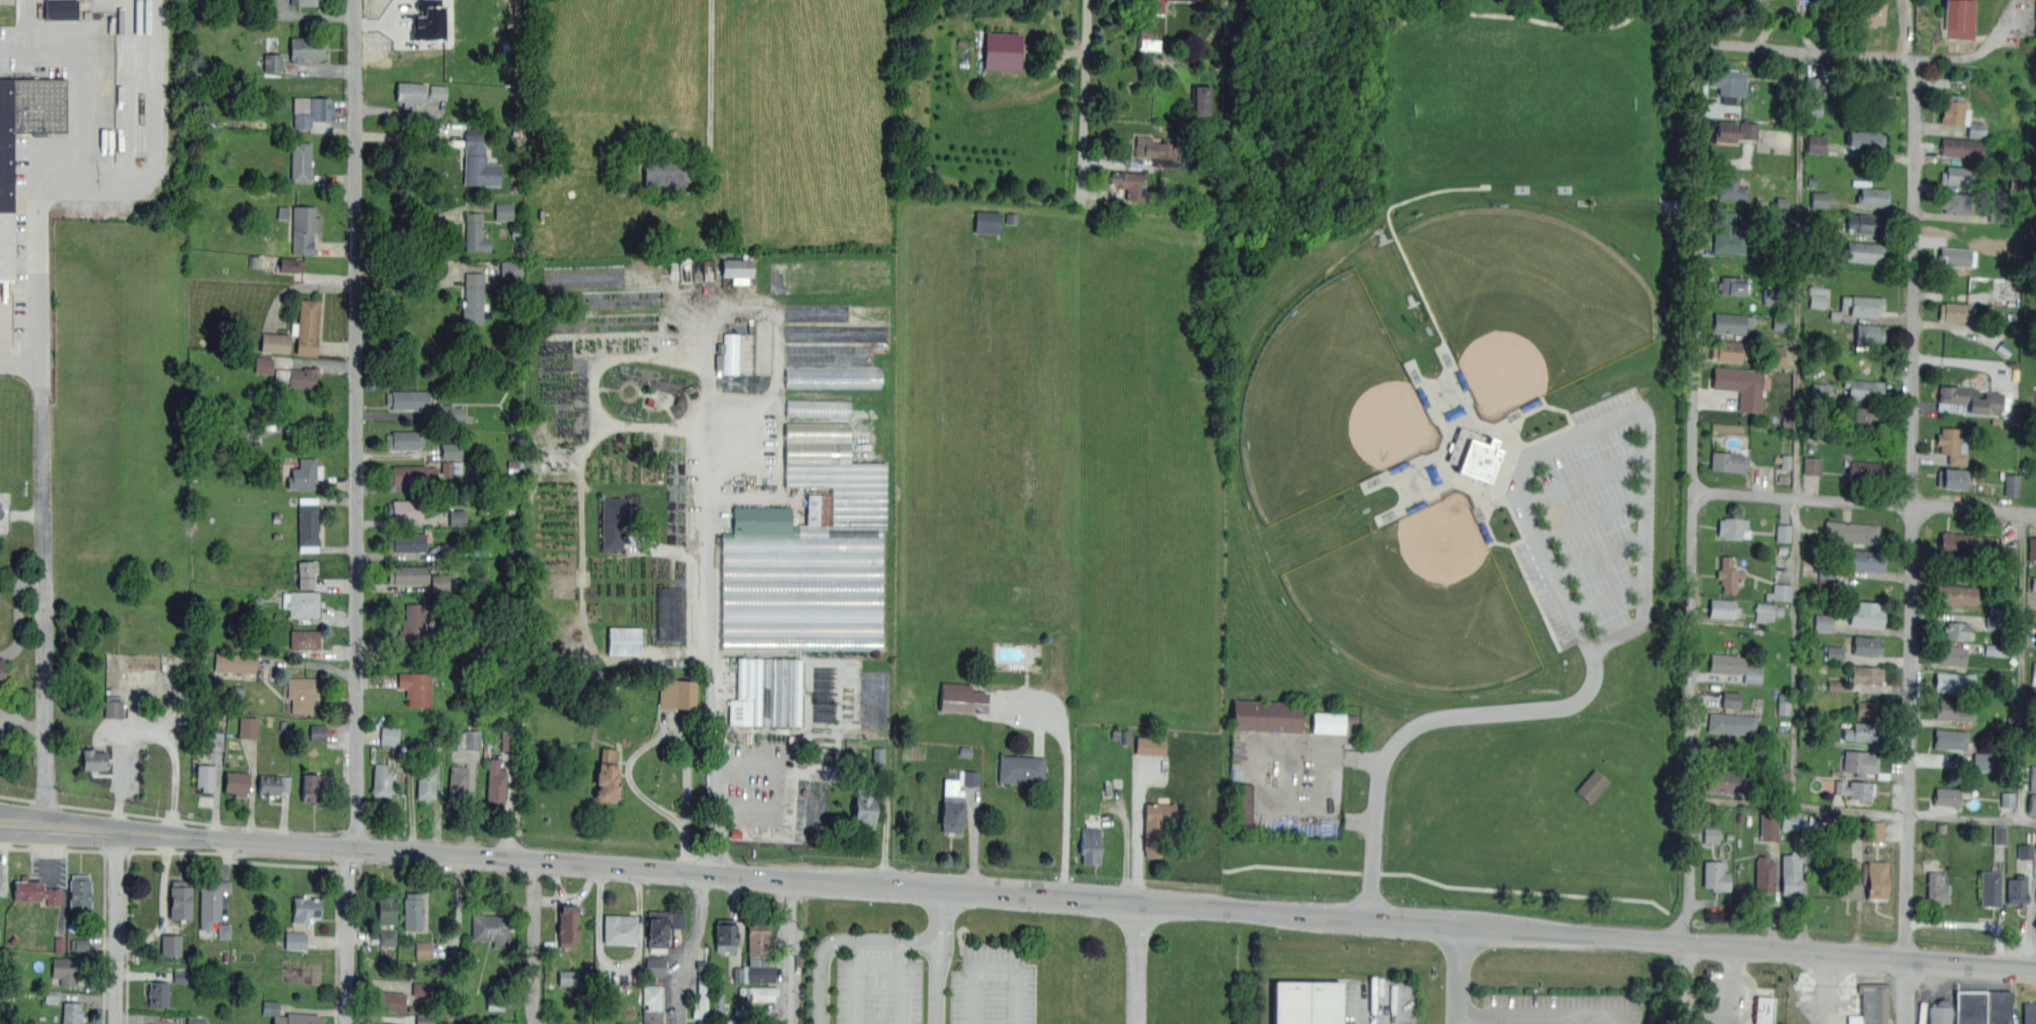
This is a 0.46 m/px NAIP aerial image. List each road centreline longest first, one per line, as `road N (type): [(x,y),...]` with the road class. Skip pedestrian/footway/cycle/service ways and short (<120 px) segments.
road 1 (primary): [(2035,959),(1459,927),(47,826)]
road 2 (residential): [(1685,936),(1698,44)]
road 3 (residential): [(1907,949),(1915,60)]
road 4 (residential): [(352,849),(355,0)]
road 5 (residential): [(2035,511),(1693,491)]
road 6 (residential): [(1915,60),(1698,44)]
road 7 (residential): [(1082,207),(1084,0)]
road 8 (residential): [(117,830),(115,1023)]
road 9 (residential): [(352,849),(348,1023)]
road 10 (residential): [(523,861),(536,1023)]
road 11 (residential): [(679,1023),(680,960),(700,923),(702,872)]
road 12 (residential): [(792,878),(790,1023)]

